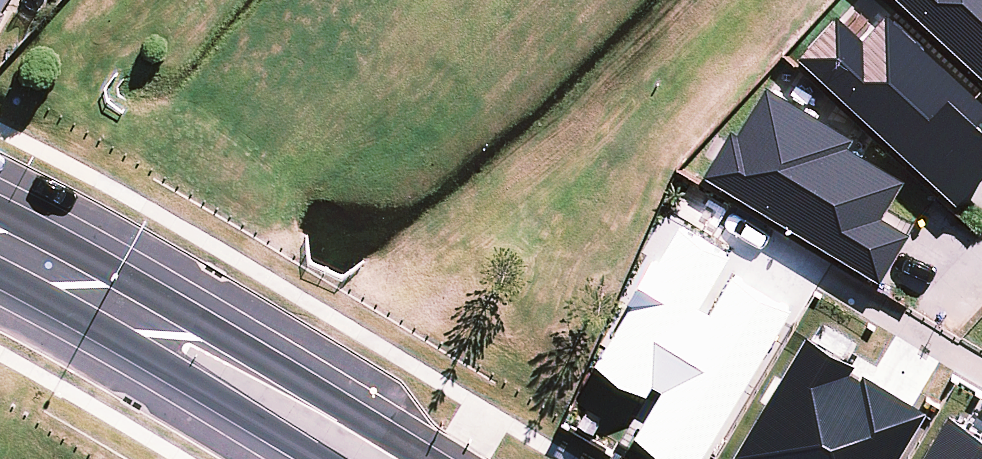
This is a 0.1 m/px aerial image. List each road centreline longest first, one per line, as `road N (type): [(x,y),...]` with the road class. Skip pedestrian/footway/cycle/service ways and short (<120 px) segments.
road 1 (secondary): [(135,317),(198,324),(417,458)]
road 2 (secondary): [(316,458),(173,374),(135,317)]
road 3 (secondary): [(0,246),(135,317)]

